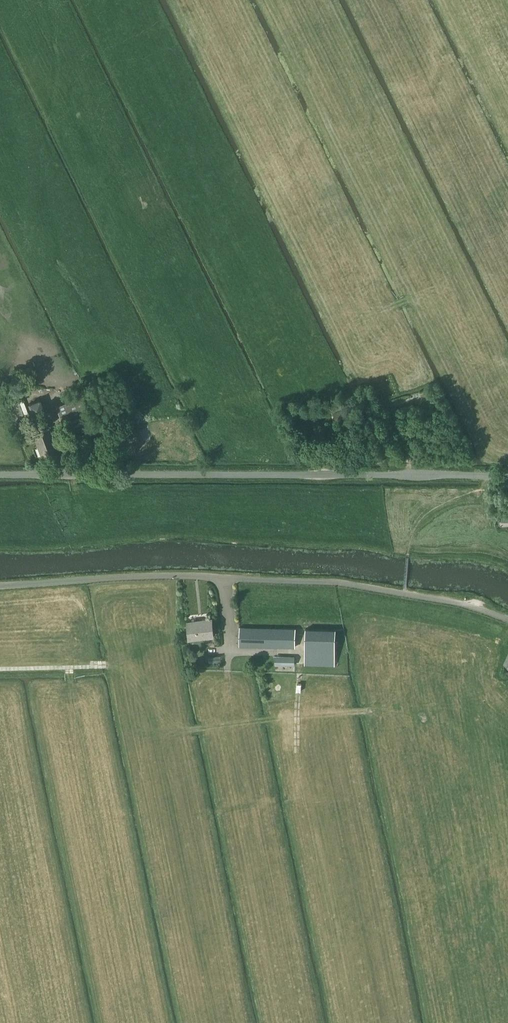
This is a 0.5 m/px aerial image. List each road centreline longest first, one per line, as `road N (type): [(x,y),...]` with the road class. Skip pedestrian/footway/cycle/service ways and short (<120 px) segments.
road 1 (unclassified): [(0,586),(188,576),(339,583),(461,603),(507,620)]
road 2 (unclassified): [(0,474),(507,477)]

